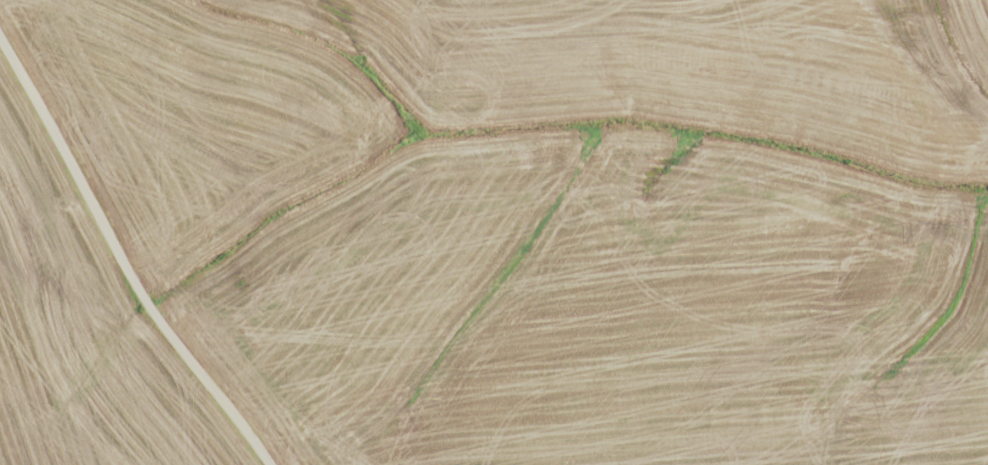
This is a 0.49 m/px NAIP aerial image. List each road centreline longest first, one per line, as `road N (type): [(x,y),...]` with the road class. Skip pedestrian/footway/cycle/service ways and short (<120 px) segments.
road 1 (residential): [(269,464),(143,300),(0,38)]

